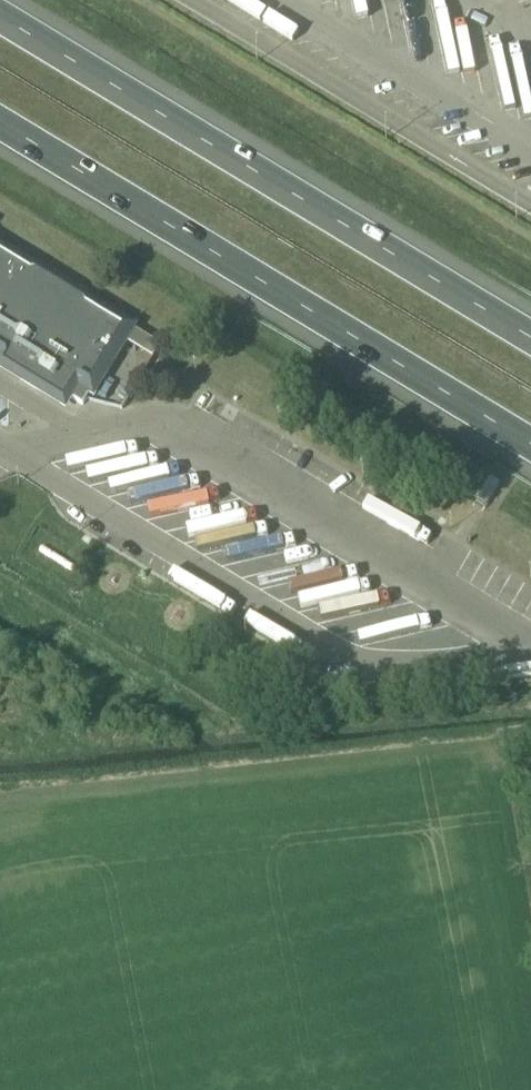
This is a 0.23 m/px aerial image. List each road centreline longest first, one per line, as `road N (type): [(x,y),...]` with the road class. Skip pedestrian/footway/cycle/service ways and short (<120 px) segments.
road 1 (motorway): [(0,122),(530,443)]
road 2 (motorway): [(530,337),(0,16)]

